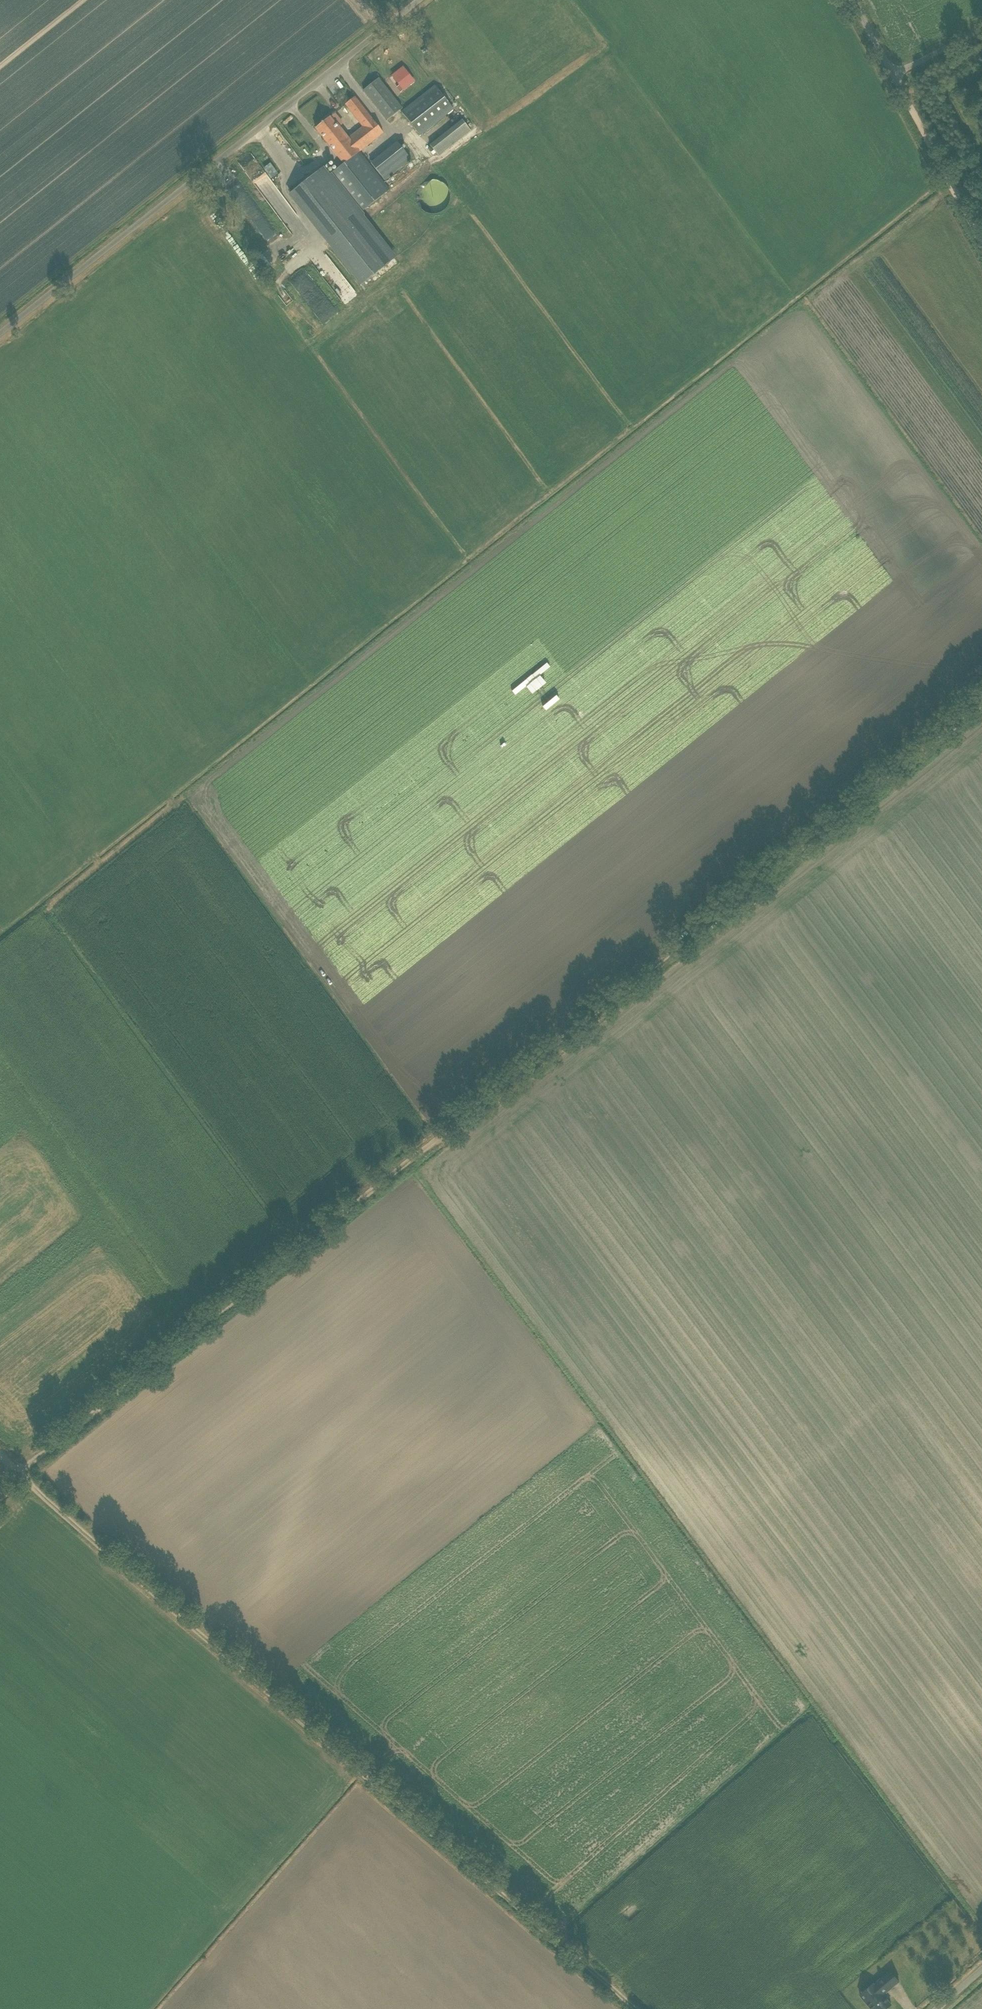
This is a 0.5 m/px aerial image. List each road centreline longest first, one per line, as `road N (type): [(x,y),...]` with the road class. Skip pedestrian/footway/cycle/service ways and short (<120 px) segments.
road 1 (track): [(18,1472),(981,702)]
road 2 (track): [(18,1472),(633,2008)]
road 3 (unclassified): [(0,334),(419,0)]
road 4 (track): [(916,117),(981,243)]

